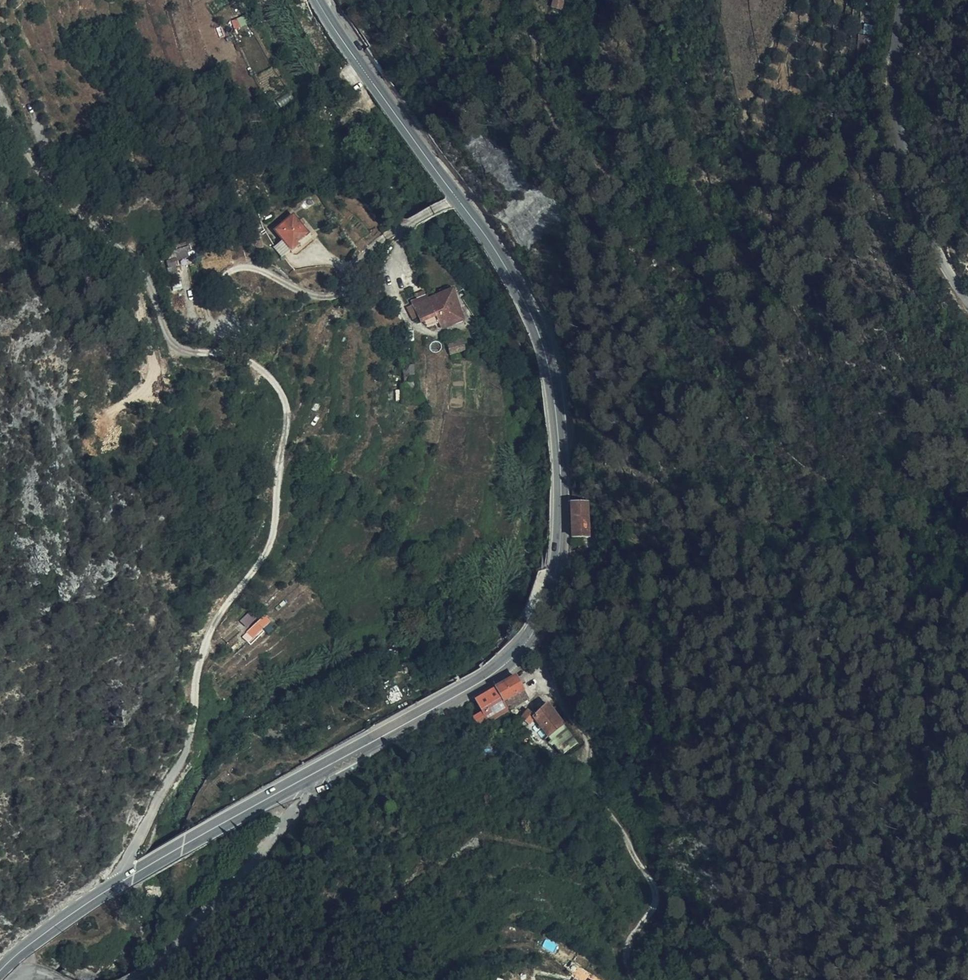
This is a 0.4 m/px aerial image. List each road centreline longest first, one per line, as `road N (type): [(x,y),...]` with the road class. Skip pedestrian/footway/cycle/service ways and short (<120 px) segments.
road 1 (tertiary): [(319,0),(523,296),(550,370),(561,494),(551,596),(526,641),(468,689),(314,773)]
road 2 (track): [(117,883),(186,747),(211,624),(274,527),(286,422),(277,384),(250,361),(191,345),(160,322),(125,241),(62,200),(0,92)]
road 3 (track): [(535,0),(554,113),(652,203),(744,306)]
road 4 (tertiary): [(314,773),(117,883),(8,963)]
road 5 (unclassified): [(967,298),(919,208),(892,111),(900,0)]
road 6 (unclassified): [(314,773),(314,795),(301,814),(130,979)]

